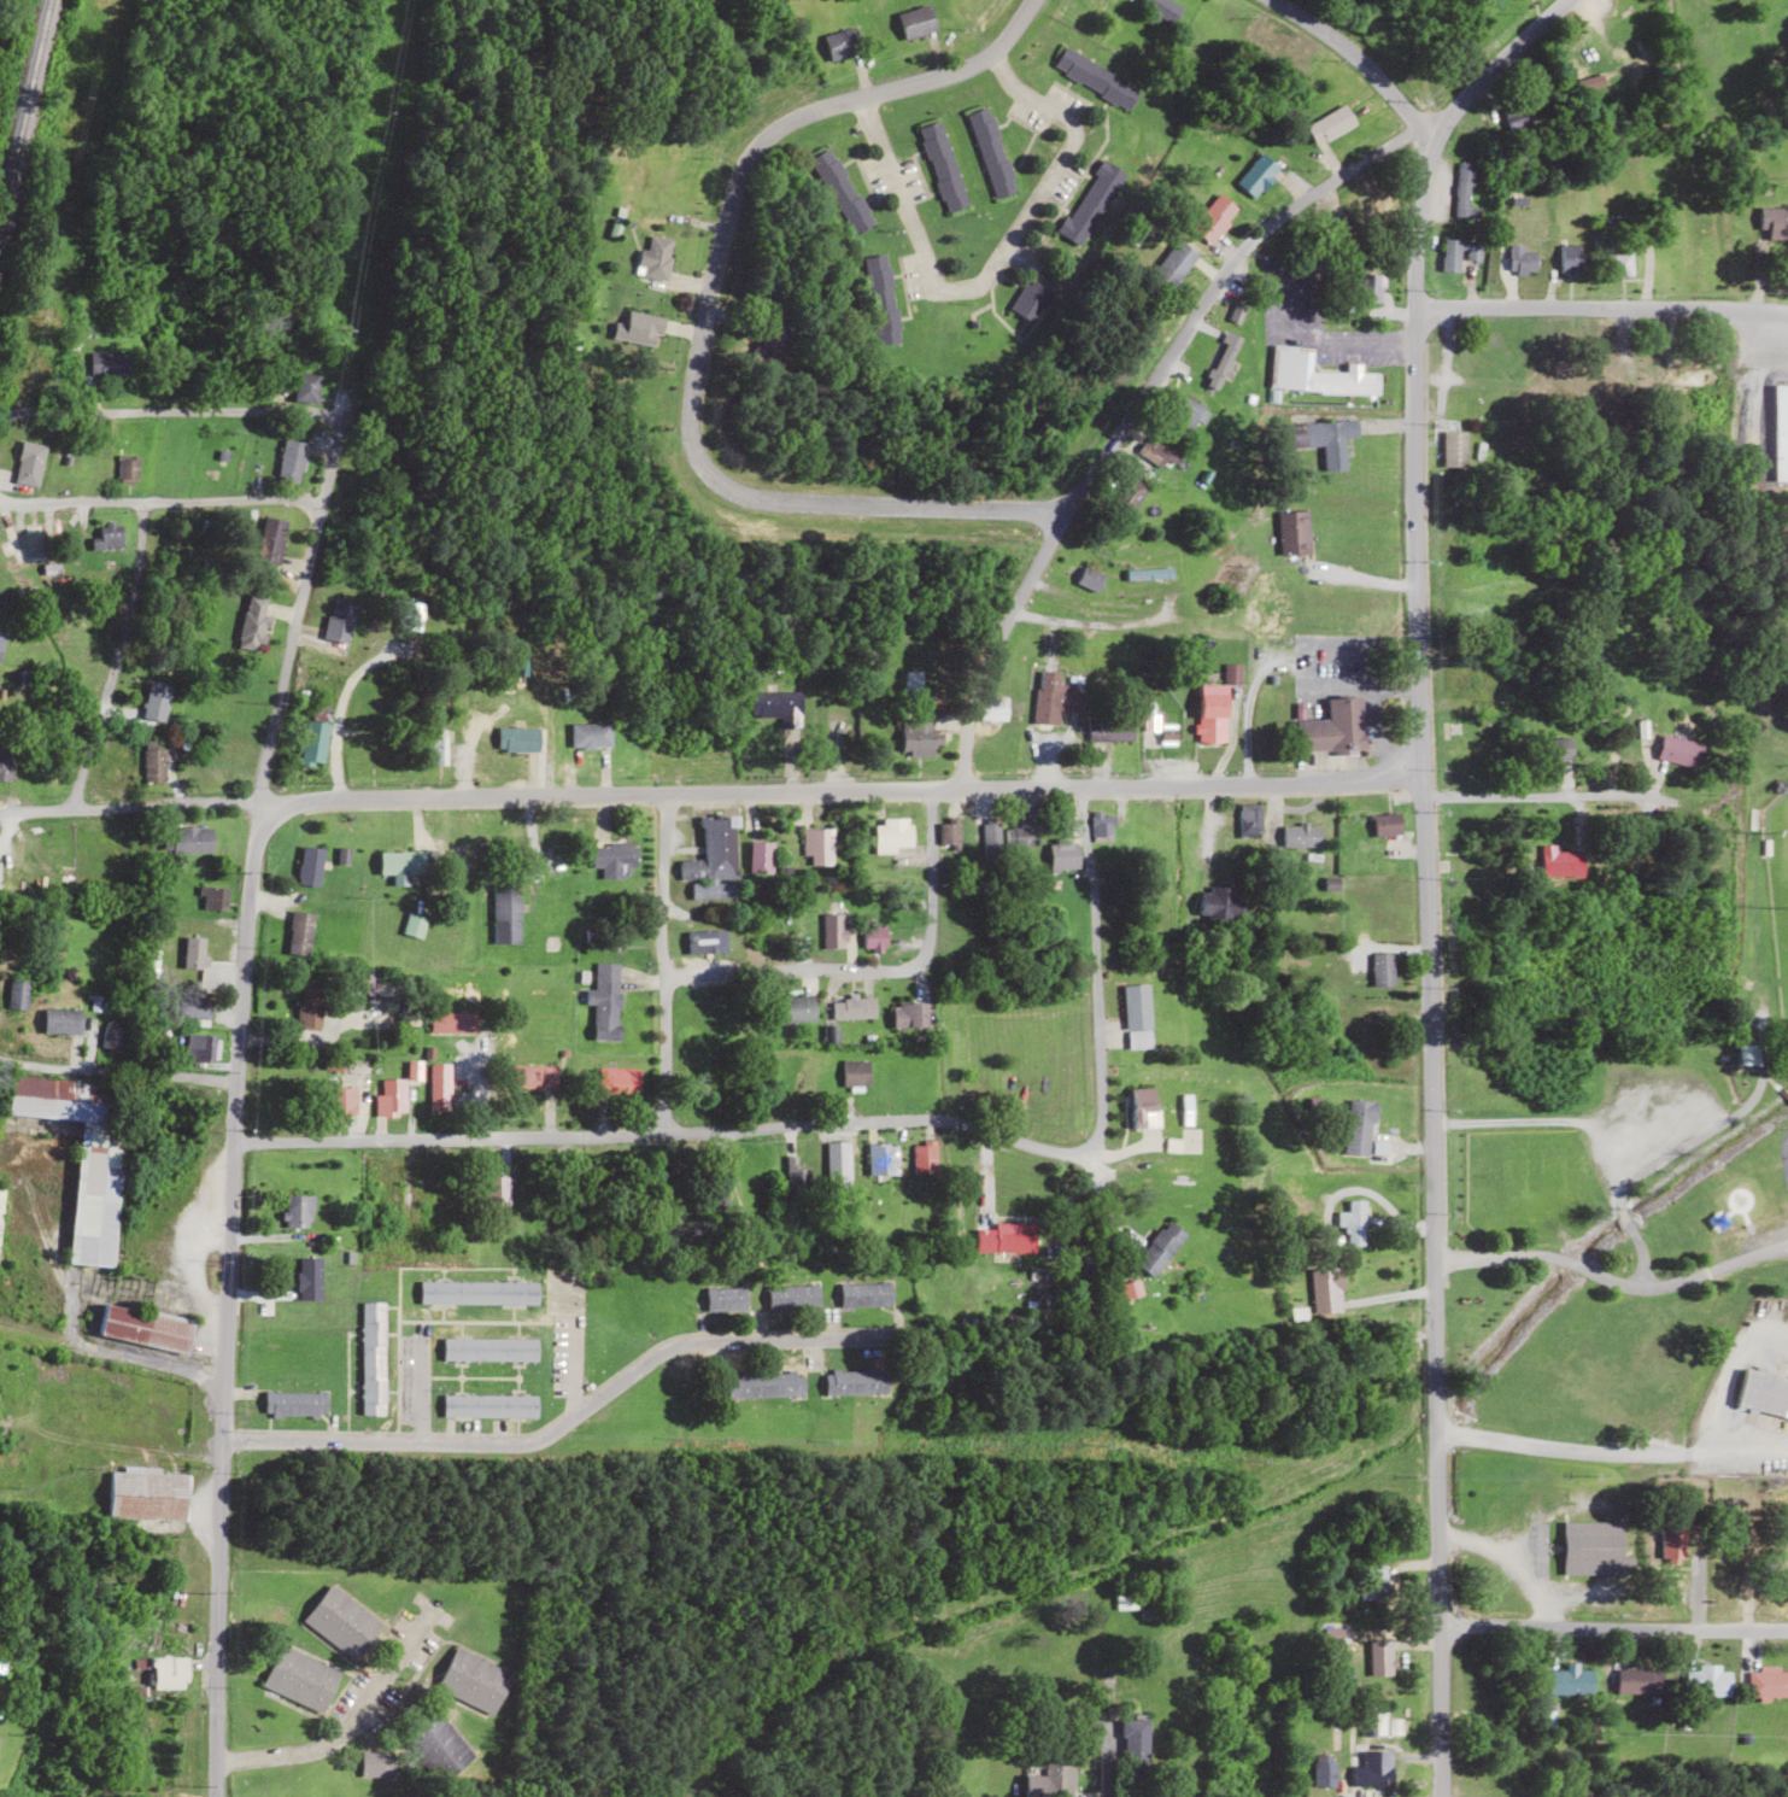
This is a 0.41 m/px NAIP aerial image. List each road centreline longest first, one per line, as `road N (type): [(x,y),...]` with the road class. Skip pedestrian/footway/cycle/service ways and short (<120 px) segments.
road 1 (residential): [(215,1796),(234,1079),(253,802),(338,414)]
road 2 (residential): [(231,1143),(919,1118),(1053,1153),(1077,1151),(1094,1136),(1098,1106),(1081,786)]
road 3 (residential): [(253,802),(1420,779)]
road 4 (residential): [(1027,0),(977,63),(811,109),(756,144),(731,191),(686,431),(705,474),(746,498),(1057,519)]
road 5 (residential): [(1440,1796),(1420,779)]
road 6 (residential): [(959,788),(967,700),(1007,610),(1057,519),(1244,240),(1418,127)]
road 7 (residential): [(221,1439),(511,1444),(555,1429),(655,1354),(709,1344),(883,1337)]
road 8 (residential): [(1420,779),(1412,305),(1418,127)]
road 9 (residential): [(661,979),(918,964),(927,940),(928,789)]
road 10 (residential): [(1787,310),(1412,305)]
road 11 (residential): [(1431,1260),(1530,1255),(1618,1286),(1666,1283),(1787,1246)]
road 12 (residential): [(1787,1627),(1435,1626)]
road 13 (residential): [(1783,1438),(1616,1452),(1434,1433)]
road 14 (residential): [(338,414),(23,411),(0,420)]
road 15 (residential): [(664,1132),(661,794)]
road 16 (residential): [(318,507),(0,502)]
road 17 (residential): [(71,808),(133,587),(140,503)]
road 18 (residential): [(216,1763),(307,1750),(345,1725),(434,1605)]
road 19 (residential): [(1686,771),(1420,779)]
road 20 (residential): [(0,815),(253,802)]
road 21 (residential): [(234,1079),(0,1058)]
road 22 (residential): [(1418,127),(1354,55),(1269,0)]
road 23 (residential): [(1418,127),(1552,0)]
road 24 (residential): [(1089,1616),(1089,1796)]

